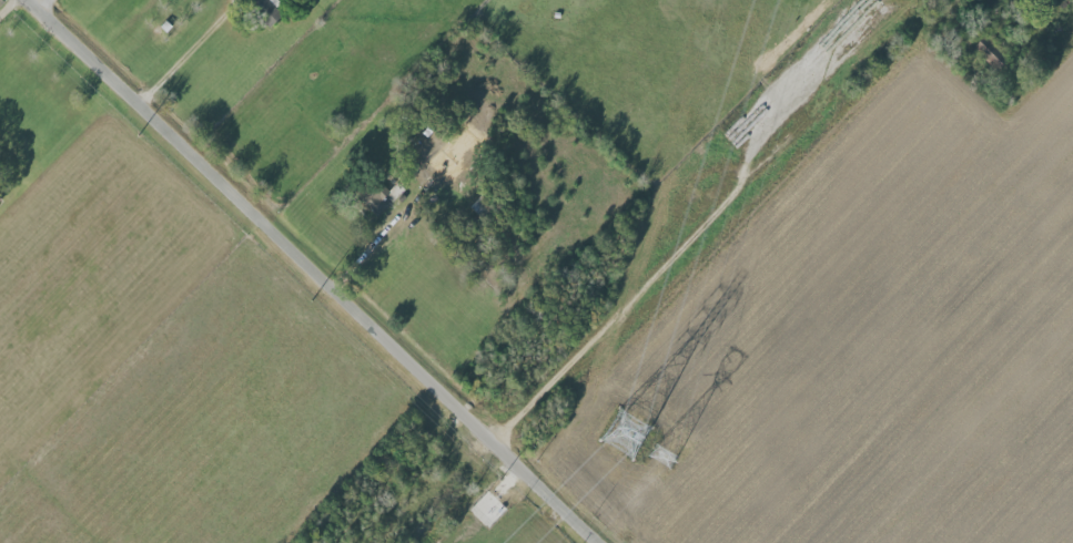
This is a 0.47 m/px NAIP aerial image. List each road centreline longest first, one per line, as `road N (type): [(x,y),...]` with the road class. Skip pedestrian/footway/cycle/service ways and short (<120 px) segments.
road 1 (residential): [(605,542),(38,0)]
road 2 (residential): [(496,437),(745,180),(757,135),(847,17)]

